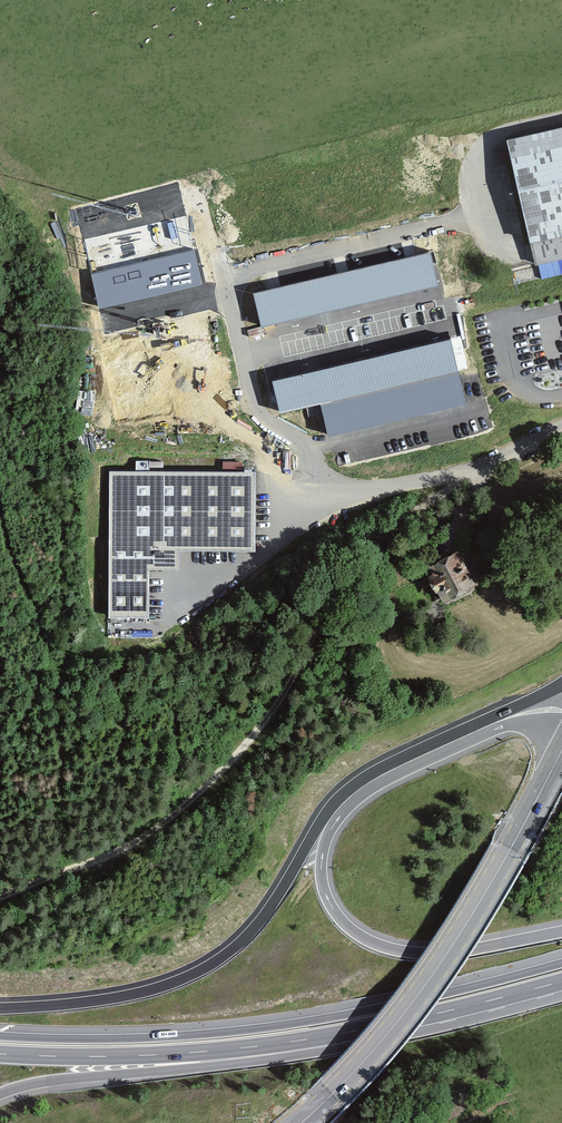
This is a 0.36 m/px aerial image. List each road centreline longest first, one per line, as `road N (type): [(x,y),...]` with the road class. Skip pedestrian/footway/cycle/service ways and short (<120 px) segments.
road 1 (track): [(0,898),(119,852),(189,802),(272,712),(347,578),(462,471)]
road 2 (trunk): [(561,963),(410,1002),(247,1030),(0,1036)]
road 3 (secondary): [(561,750),(447,955),(379,1043),(301,1122)]
road 4 (secondary): [(330,820),(257,926),(215,962),(136,995),(0,1009)]
road 5 (trunk): [(0,1094),(369,1028)]
road 6 (trunk): [(0,1054),(199,1052),(369,1028)]
road 7 (trunk): [(561,932),(440,953),(376,944),(342,922),(326,893),(330,820)]
road 8 (secondary): [(561,711),(513,717),(432,751),(366,785),(330,820)]
road 9 (trunk): [(369,1028),(561,981)]

